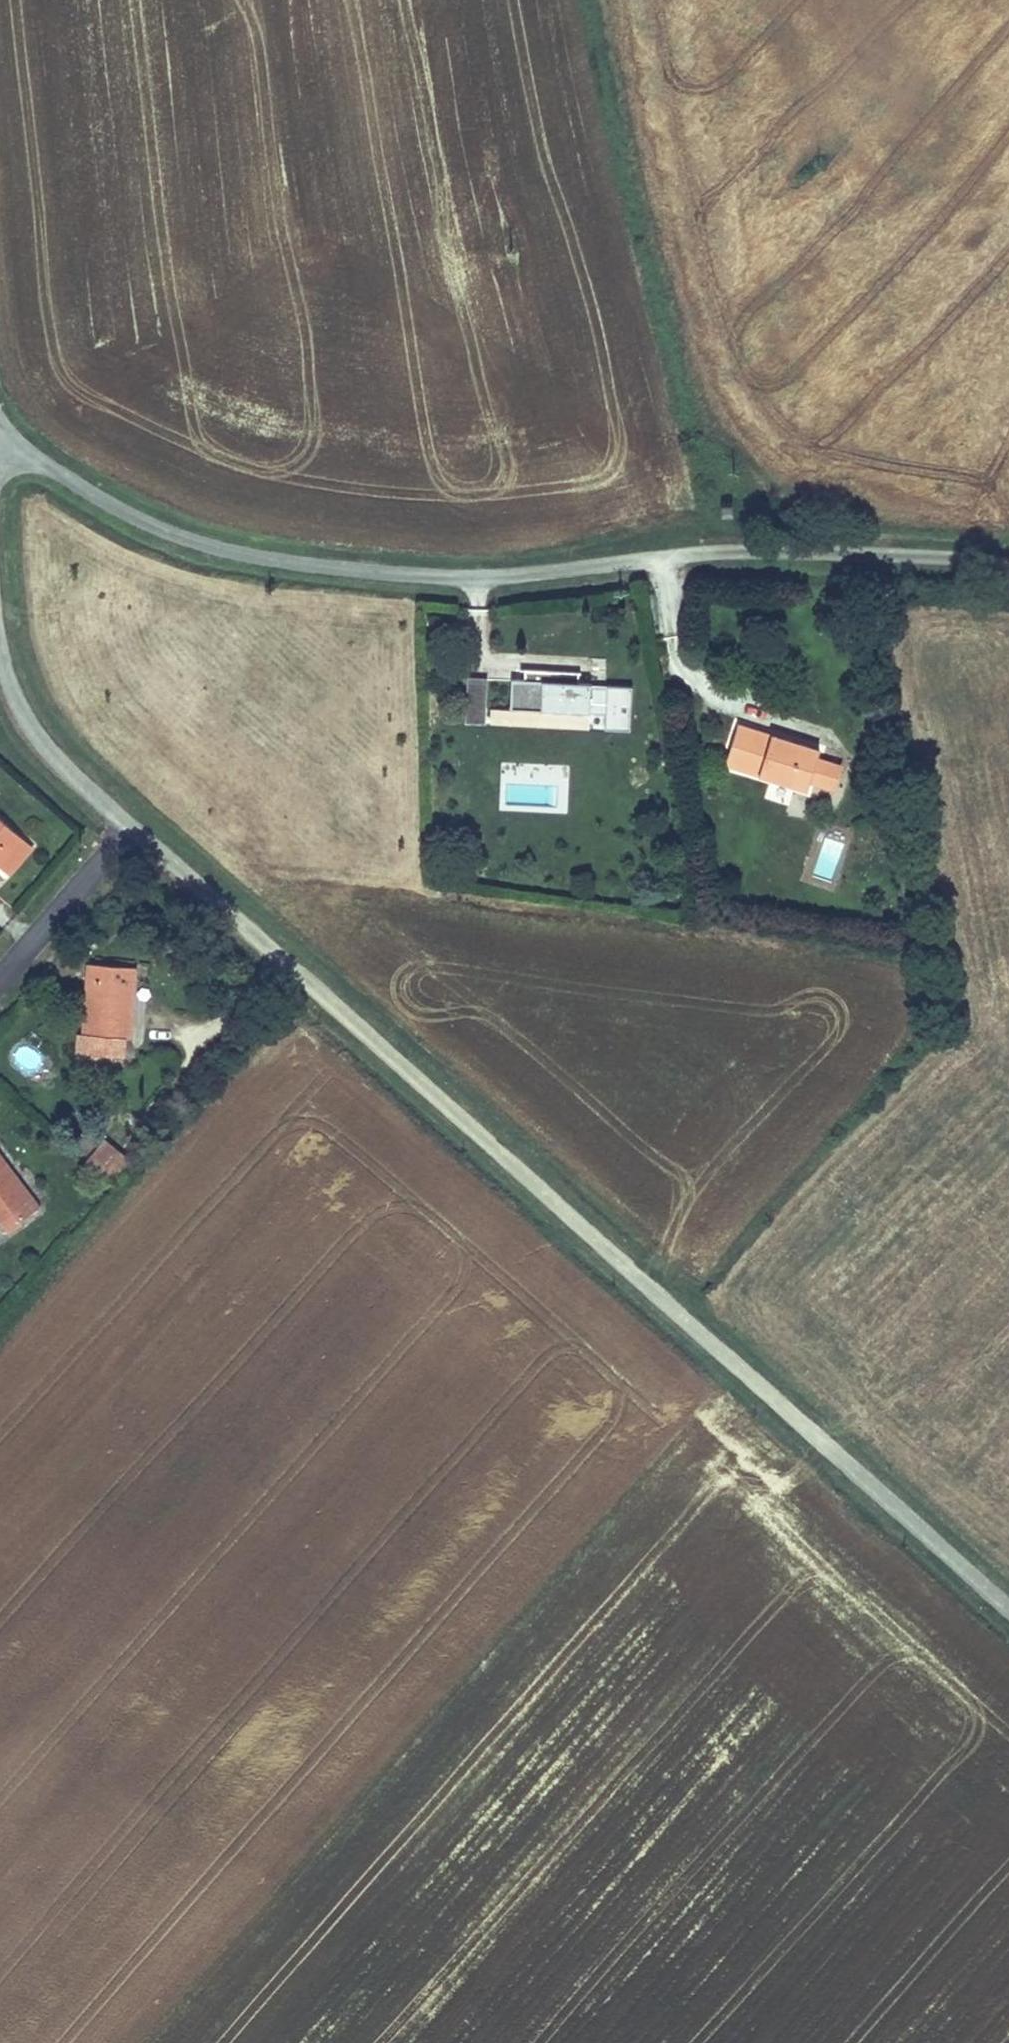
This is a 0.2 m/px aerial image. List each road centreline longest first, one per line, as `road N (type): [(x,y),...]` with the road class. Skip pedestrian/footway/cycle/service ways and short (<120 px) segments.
road 1 (unclassified): [(133,831),(1008,1609)]
road 2 (residential): [(0,445),(161,529),(314,565),(445,577),(715,551),(927,556),(1008,566)]
road 3 (unclassified): [(0,650),(26,719),(133,831)]
road 4 (residential): [(0,982),(133,831)]

